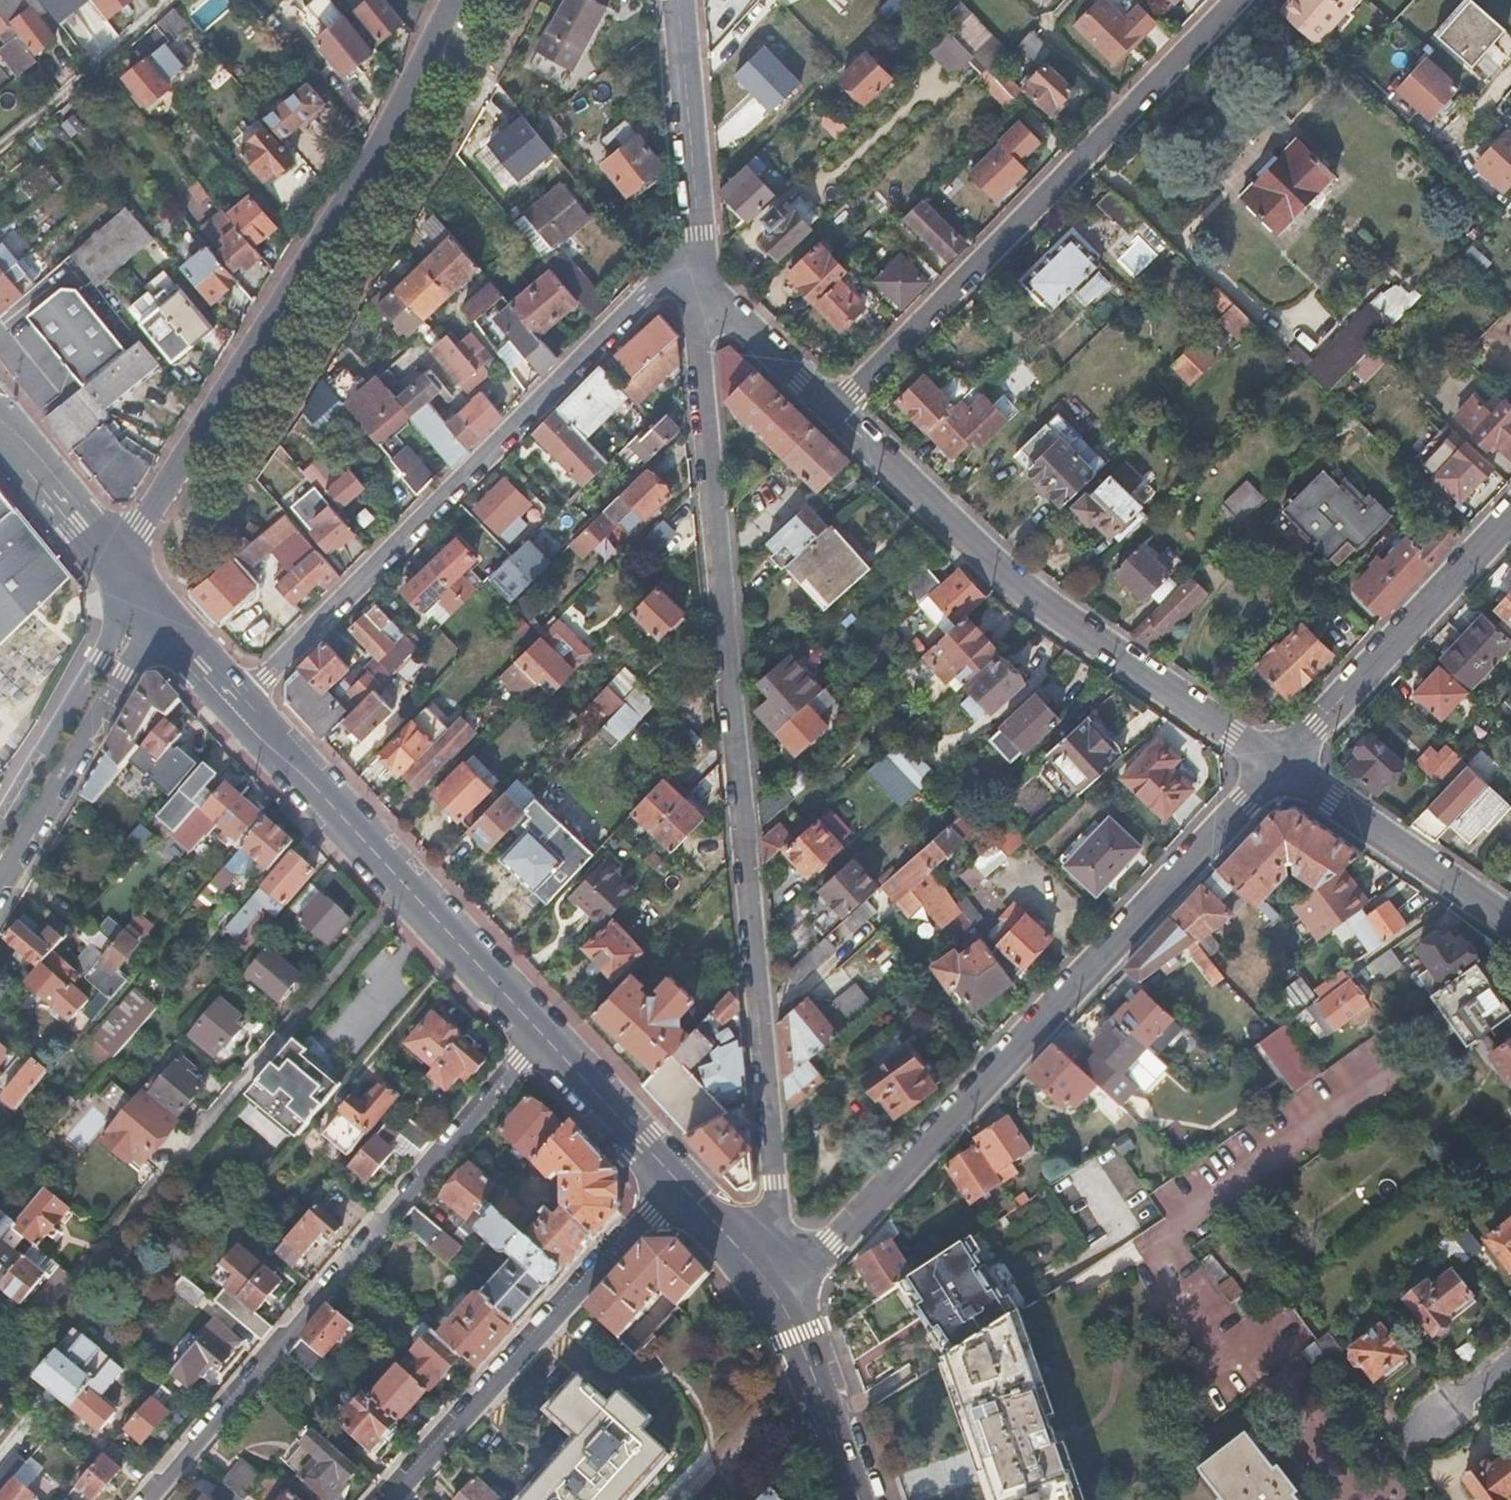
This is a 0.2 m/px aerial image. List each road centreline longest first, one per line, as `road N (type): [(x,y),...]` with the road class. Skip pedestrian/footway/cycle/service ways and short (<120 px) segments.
road 1 (residential): [(763,1257),(777,1209),(701,320),(714,294)]
road 2 (residential): [(790,1297),(1277,764)]
road 3 (residential): [(454,0),(118,567)]
road 4 (residential): [(689,272),(648,298),(238,701)]
road 5 (residential): [(541,1034),(158,1499)]
road 6 (residential): [(1232,0),(834,410)]
road 7 (residential): [(1277,764),(975,551),(834,410)]
road 8 (primary): [(541,1034),(238,701)]
road 9 (residential): [(402,1499),(678,1178)]
road 10 (residential): [(1277,764),(1510,516)]
road 11 (unclassified): [(0,883),(160,615)]
road 12 (residential): [(1510,941),(1277,764)]
road 13 (unclassified): [(139,592),(0,830)]
road 14 (residential): [(680,0),(698,235),(689,272)]
road 15 (primary): [(862,1499),(790,1297)]
road 16 (residential): [(0,142),(152,13)]
road 17 (primary): [(678,1178),(541,1034)]
road 18 (primary): [(118,567),(0,429)]
road 19 (residential): [(834,410),(714,294)]

